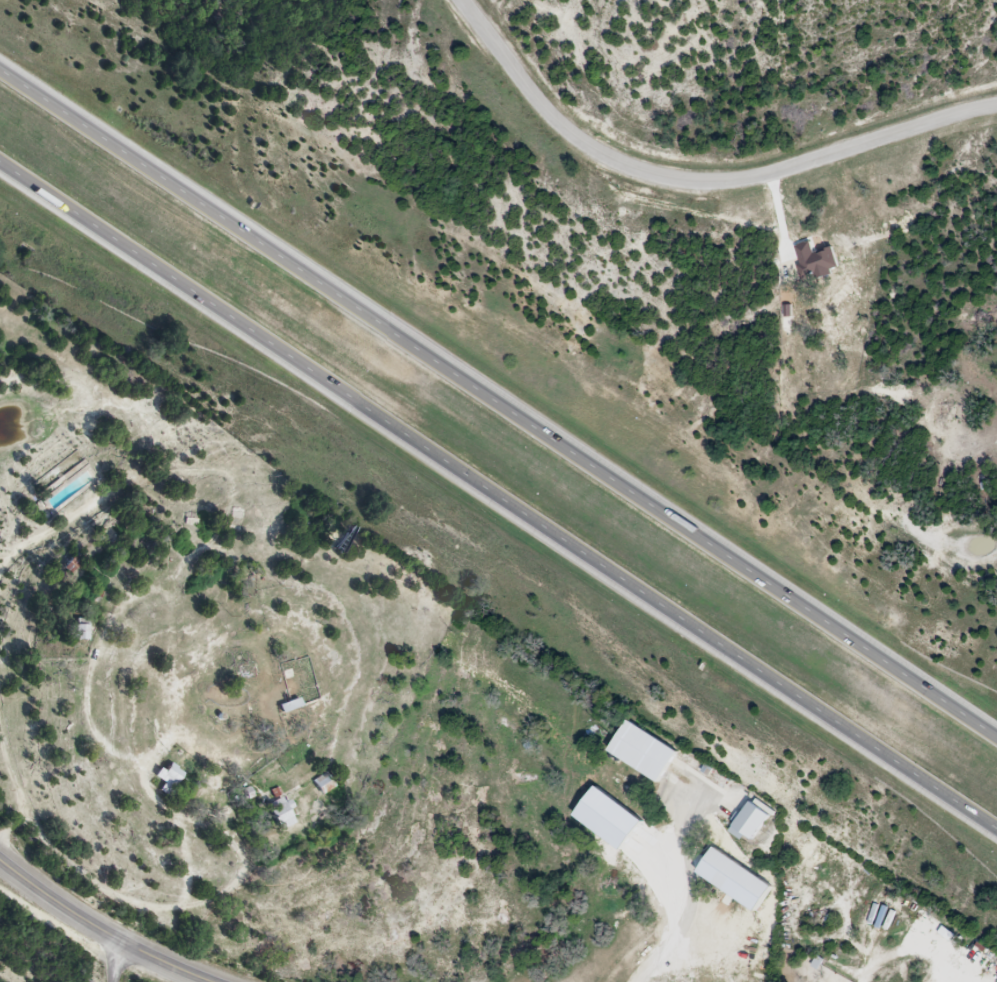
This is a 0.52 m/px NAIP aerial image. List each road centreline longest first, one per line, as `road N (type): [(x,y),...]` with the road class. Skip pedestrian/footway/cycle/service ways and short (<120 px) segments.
road 1 (motorway): [(0,157),(996,830)]
road 2 (motorway): [(996,728),(0,72)]
road 3 (residential): [(461,0),(576,140),(669,180),(759,179),(996,108)]
road 4 (tertiary): [(0,859),(84,919),(215,981)]

